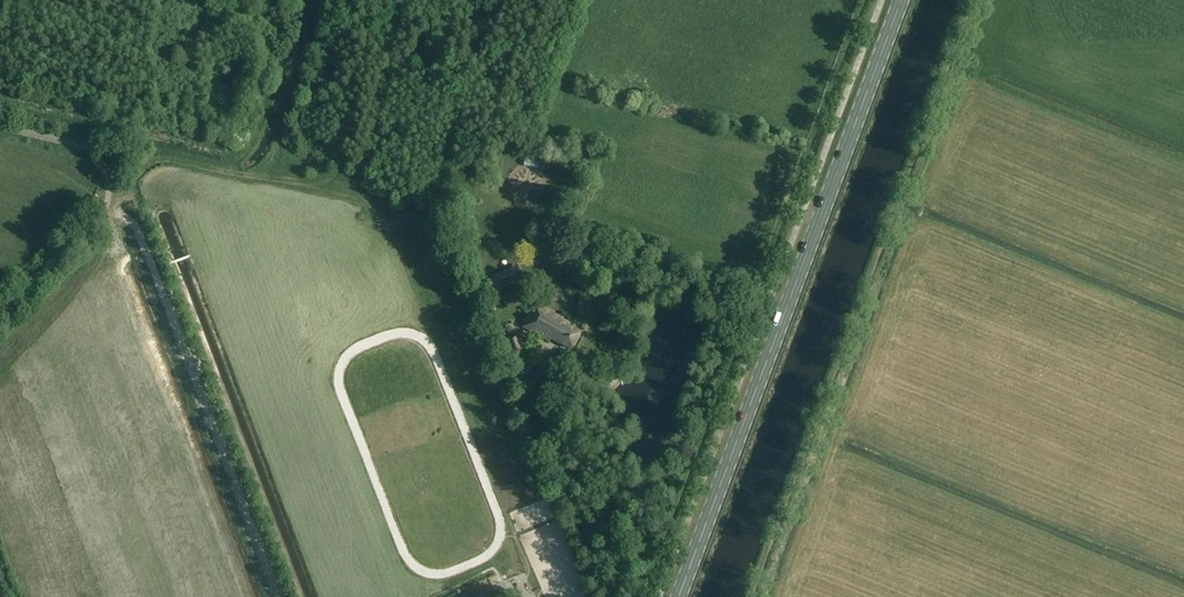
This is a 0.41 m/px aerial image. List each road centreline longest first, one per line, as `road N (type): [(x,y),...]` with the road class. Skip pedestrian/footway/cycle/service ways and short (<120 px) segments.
road 1 (track): [(976,0),(752,596)]
road 2 (primary): [(677,596),(901,0)]
road 3 (track): [(286,596),(146,231),(129,215),(99,220)]
road 4 (track): [(125,214),(131,182),(155,159),(254,177)]
road 5 (track): [(254,177),(376,205),(382,219)]
road 6 (track): [(0,319),(99,220)]

